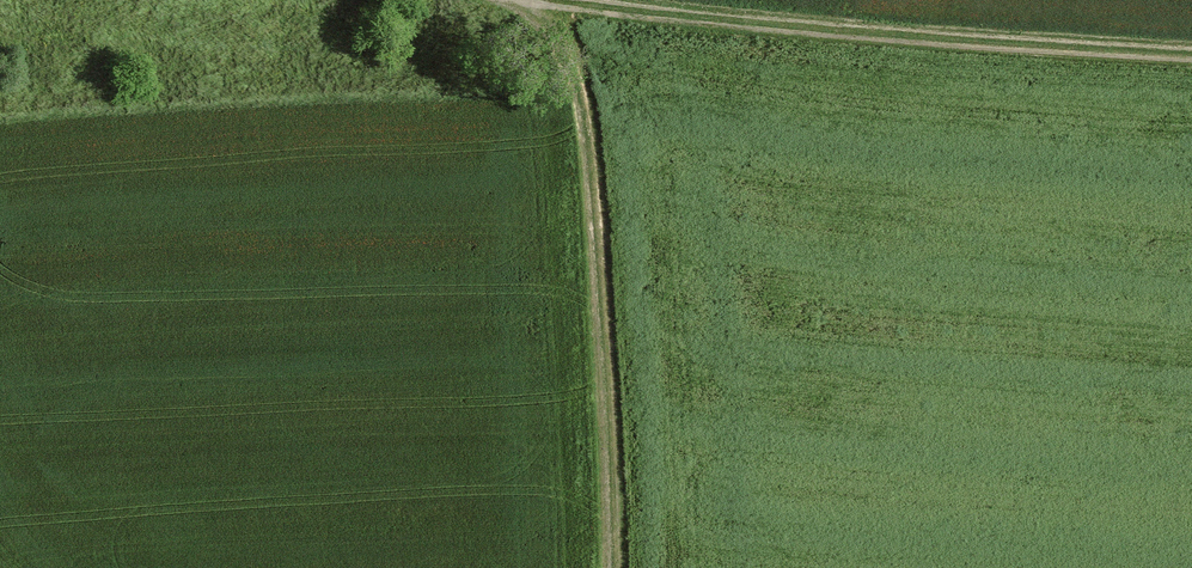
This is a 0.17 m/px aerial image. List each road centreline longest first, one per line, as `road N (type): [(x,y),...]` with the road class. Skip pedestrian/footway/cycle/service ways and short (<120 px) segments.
road 1 (track): [(554,0),(1191,55)]
road 2 (track): [(535,0),(573,64),(590,159),(614,567)]

